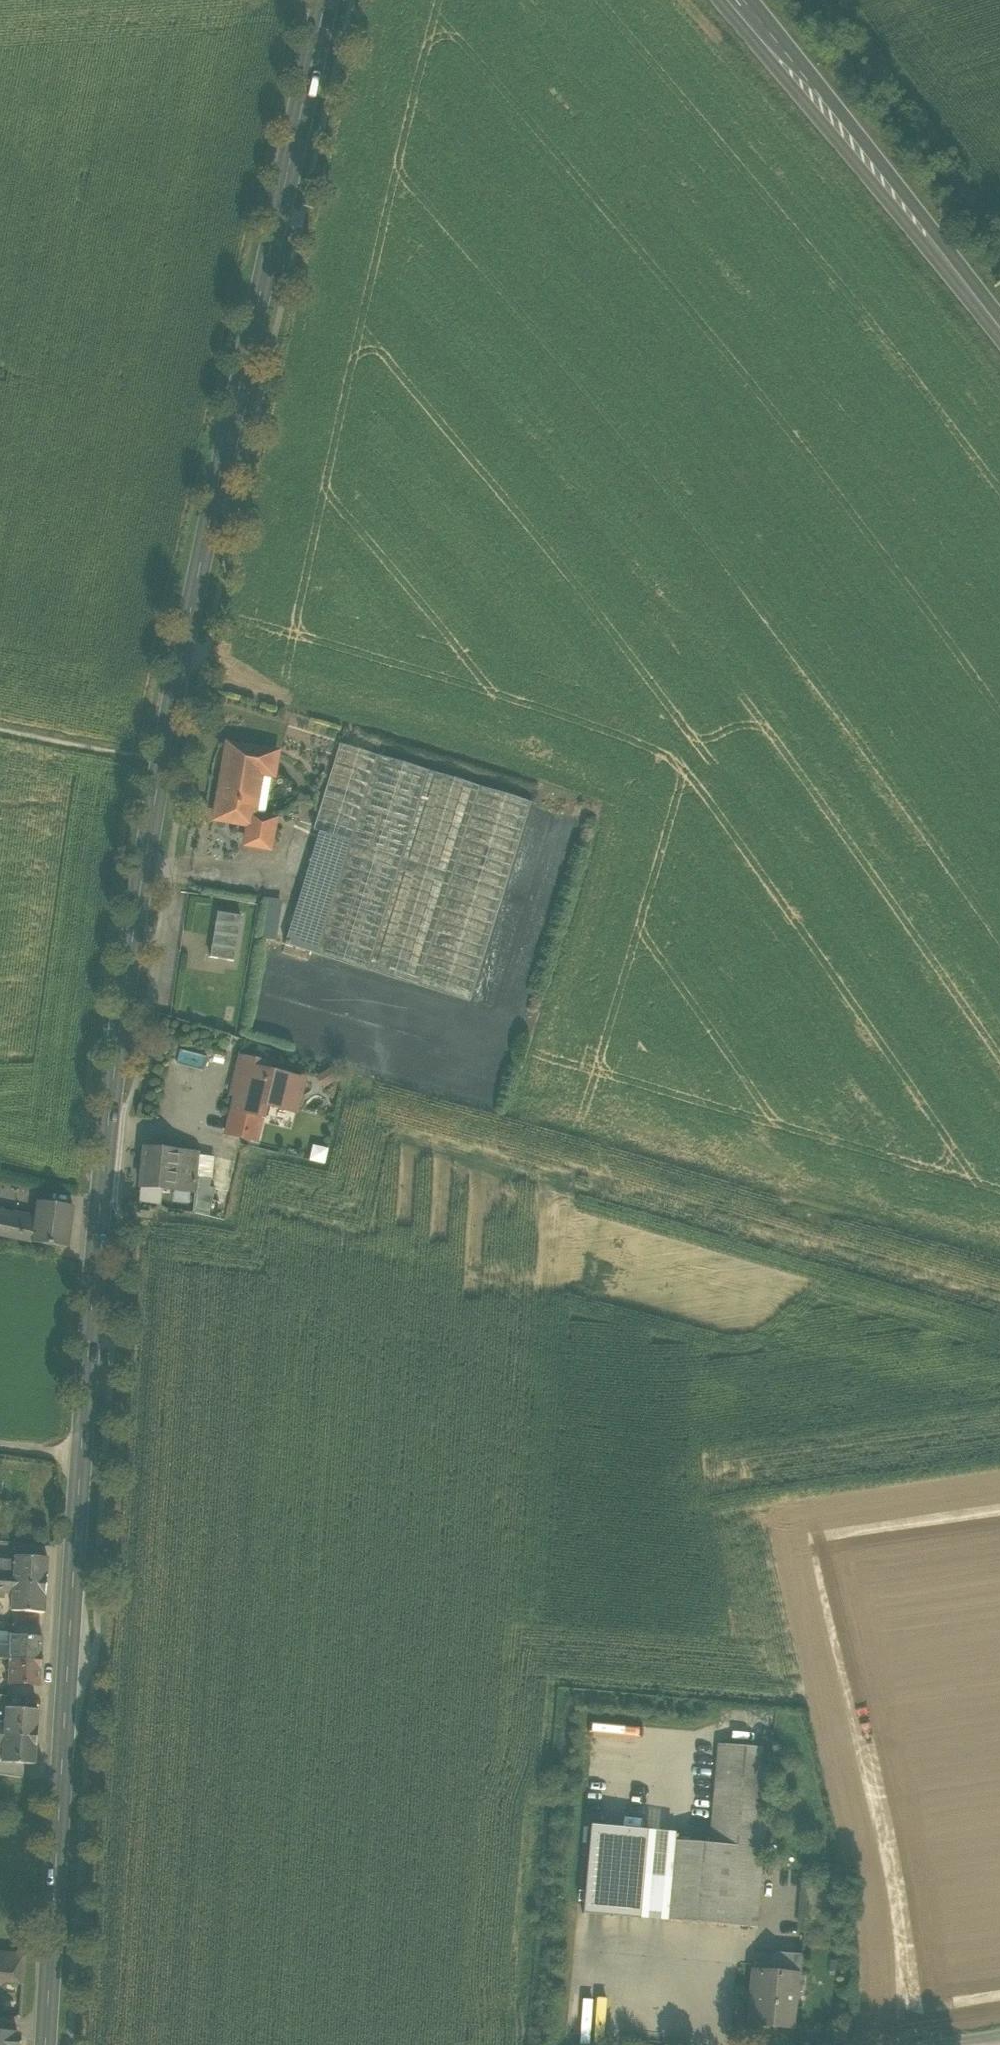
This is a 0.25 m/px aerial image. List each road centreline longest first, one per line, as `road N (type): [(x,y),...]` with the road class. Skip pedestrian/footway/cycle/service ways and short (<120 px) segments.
road 1 (tertiary): [(45,2044),(117,1046),(194,592),(324,0)]
road 2 (secondary): [(999,331),(731,0)]

